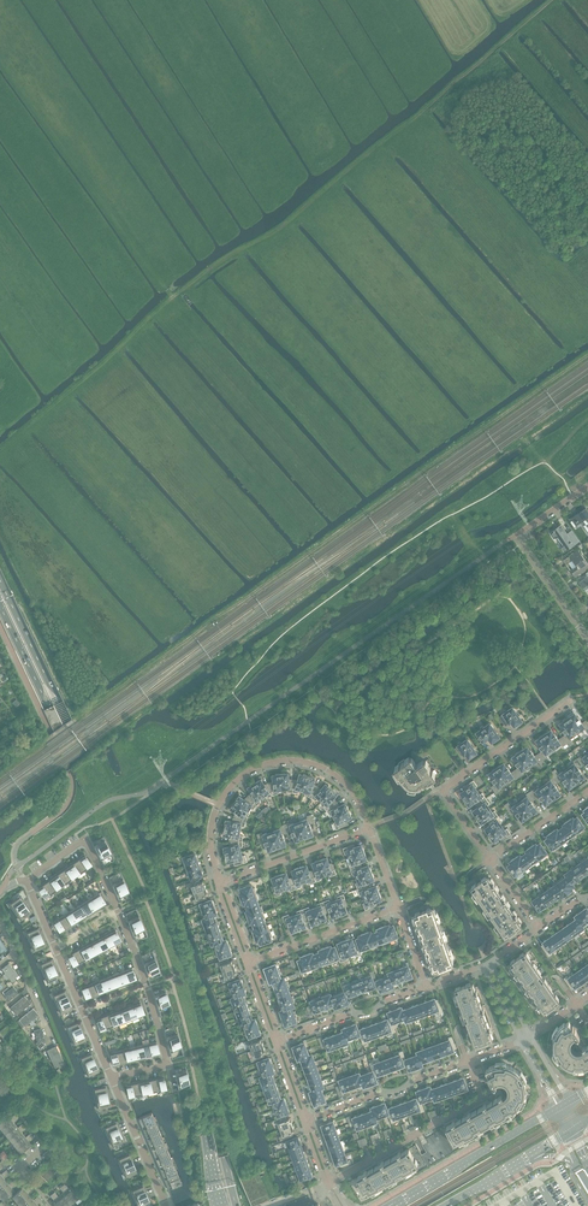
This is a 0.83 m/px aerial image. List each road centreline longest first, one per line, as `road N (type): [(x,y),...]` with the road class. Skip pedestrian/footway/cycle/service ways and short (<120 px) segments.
road 1 (track): [(587,356),(0,776)]
road 2 (track): [(0,450),(154,314),(290,220),(552,0)]
road 3 (primary): [(236,1205),(179,971),(0,580)]
road 4 (primary): [(0,606),(167,972),(218,1205)]
road 5 (residential): [(26,880),(87,842),(134,952),(168,1065)]
road 6 (residential): [(490,860),(442,791),(572,697)]
road 7 (residential): [(587,640),(516,535),(587,485)]
road 8 (residential): [(331,1181),(478,1099),(469,1061)]
road 9 (residential): [(368,827),(342,780),(295,760),(257,767),(219,805)]
road 10 (secondary): [(557,1108),(389,1205)]
road 11 (residential): [(309,1119),(469,1061)]
road 12 (residential): [(251,962),(399,908)]
road 13 (residential): [(279,1040),(427,987)]
road 14 (residential): [(221,882),(368,827)]
road 15 (secondary): [(445,1205),(567,1135)]
road 16 (residential): [(111,1077),(165,1205)]
road 17 (residential): [(490,860),(587,791)]

